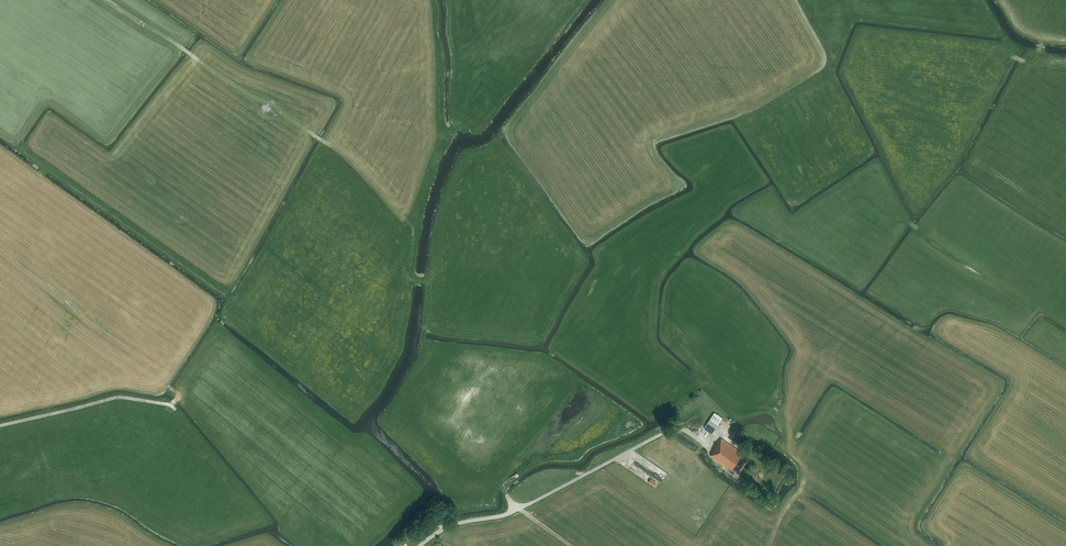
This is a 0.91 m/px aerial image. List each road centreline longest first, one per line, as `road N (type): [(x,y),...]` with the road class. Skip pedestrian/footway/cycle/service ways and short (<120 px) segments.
road 1 (unclassified): [(420,545),(458,523),(516,510),(670,430),(684,429),(707,446)]
road 2 (track): [(0,426),(118,397),(176,410)]

